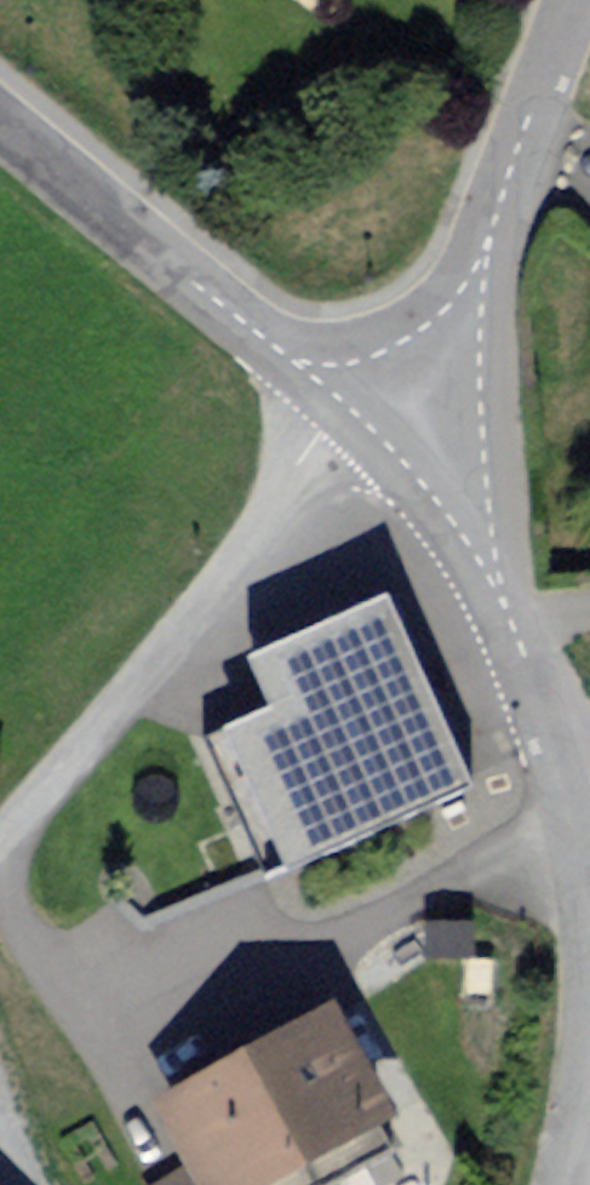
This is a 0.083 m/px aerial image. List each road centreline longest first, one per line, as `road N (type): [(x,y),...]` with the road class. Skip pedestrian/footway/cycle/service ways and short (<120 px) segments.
road 1 (unclassified): [(558,1184),(584,1005),(582,879),(567,807),(467,560),(381,424)]
road 2 (residential): [(347,398),(285,492),(0,837)]
road 3 (unclassified): [(381,424),(464,290),(569,0)]
road 4 (residential): [(0,122),(347,398)]

